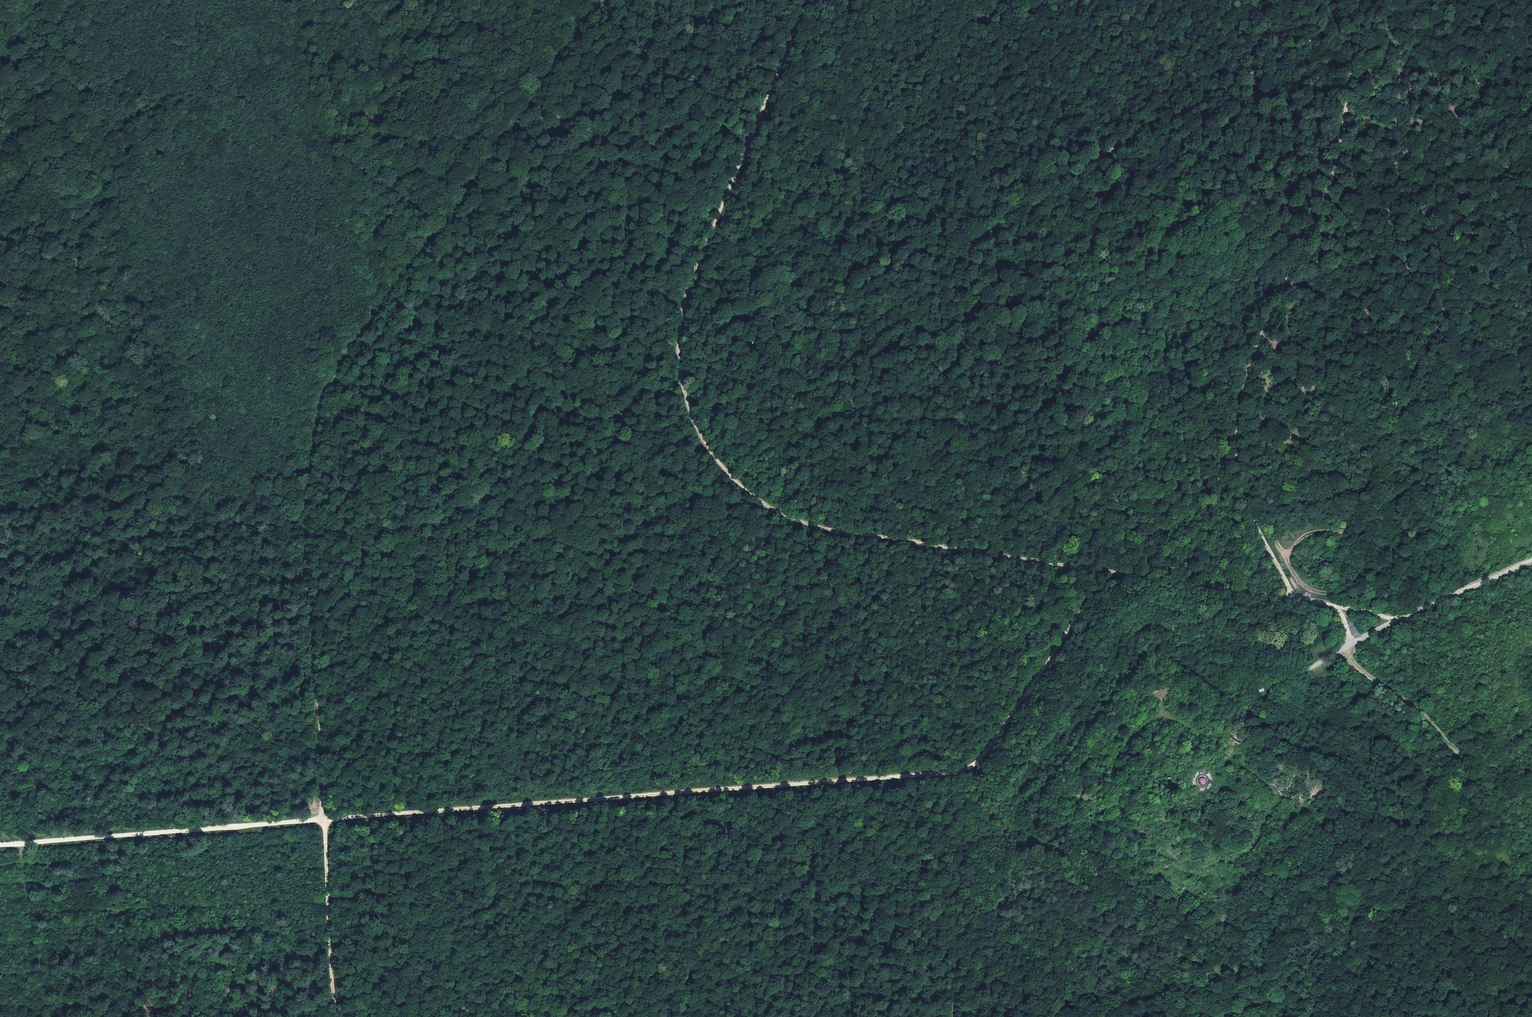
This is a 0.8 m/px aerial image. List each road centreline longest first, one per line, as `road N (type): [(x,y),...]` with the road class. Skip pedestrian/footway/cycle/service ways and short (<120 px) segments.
road 1 (track): [(1371,0),(487,486),(433,482),(302,520)]
road 2 (track): [(324,819),(967,767),(1102,589),(1133,575),(1296,593)]
road 3 (track): [(1133,575),(817,527),(756,501),(702,446),(682,383),(681,317),(708,233),(809,0)]
road 4 (track): [(1296,593),(1240,482),(1236,429),(1249,362),(1337,173),(1352,65),(1382,0)]
road 5 (track): [(1531,102),(1353,521),(1307,533),(1274,557)]
road 6 (track): [(384,307),(603,0)]
road 7 (track): [(21,842),(324,819)]
road 8 (track): [(302,520),(324,819)]
road 9 (track): [(1244,1016),(1299,994),(1531,975)]
road 10 (track): [(1531,771),(1454,749),(1365,670),(1337,606)]
road 11 (track): [(967,767),(951,1016)]
road 12 (track): [(1052,0),(962,46),(835,0)]
road 13 (track): [(513,805),(527,997),(519,1016)]
road 14 (track): [(324,819),(335,1016)]
road 15 (track): [(1245,722),(1274,681),(1397,619)]
road 16 (track): [(954,963),(1048,1007),(1109,1005),(1125,1016)]
road 17 (track): [(1397,619),(1531,559)]

